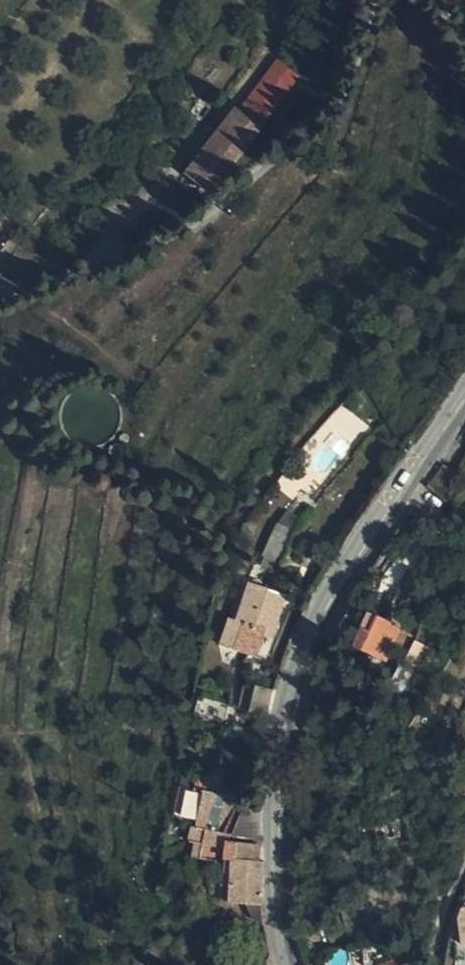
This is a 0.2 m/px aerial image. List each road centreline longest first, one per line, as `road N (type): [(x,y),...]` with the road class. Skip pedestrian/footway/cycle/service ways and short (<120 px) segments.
road 1 (tertiary): [(464,396),(355,564),(288,696),(273,834),(285,964)]

